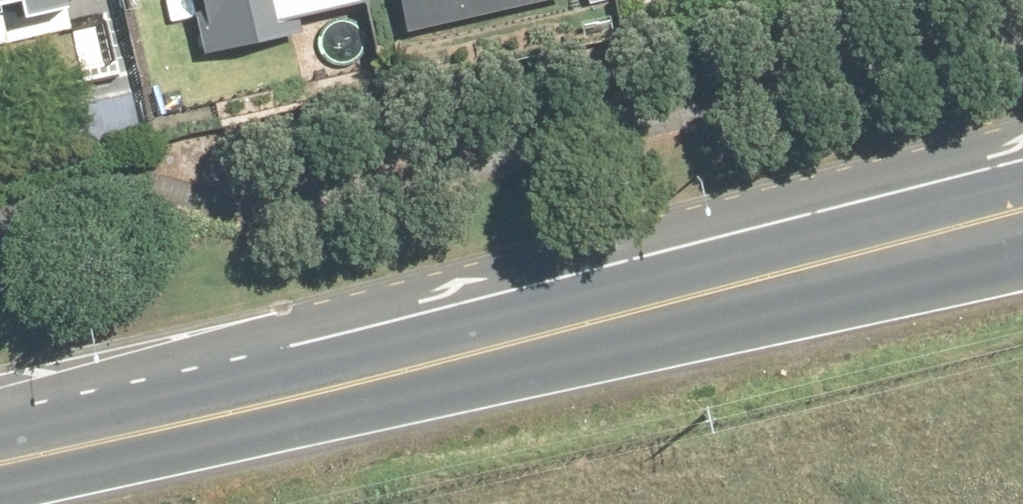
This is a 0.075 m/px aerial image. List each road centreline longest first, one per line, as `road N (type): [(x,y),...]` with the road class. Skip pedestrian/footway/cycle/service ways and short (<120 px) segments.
road 1 (tertiary): [(0,438),(630,245),(1022,147)]
road 2 (primary): [(0,468),(264,412),(1022,212)]

